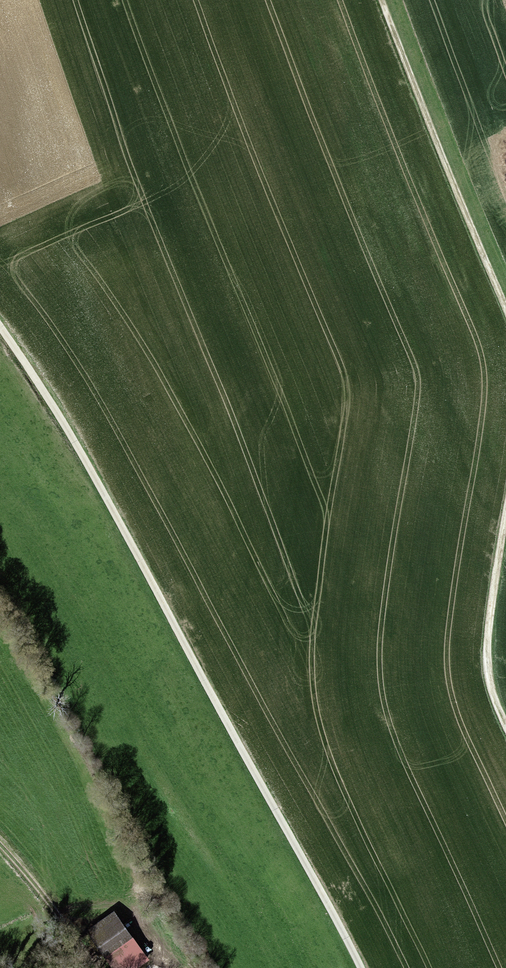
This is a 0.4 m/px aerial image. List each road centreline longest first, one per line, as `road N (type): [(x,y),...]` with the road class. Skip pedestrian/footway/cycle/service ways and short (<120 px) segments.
road 1 (track): [(0,331),(89,470),(358,967)]
road 2 (track): [(381,0),(505,317)]
road 3 (track): [(505,502),(485,682),(505,737)]
road 4 (track): [(0,846),(92,967)]

